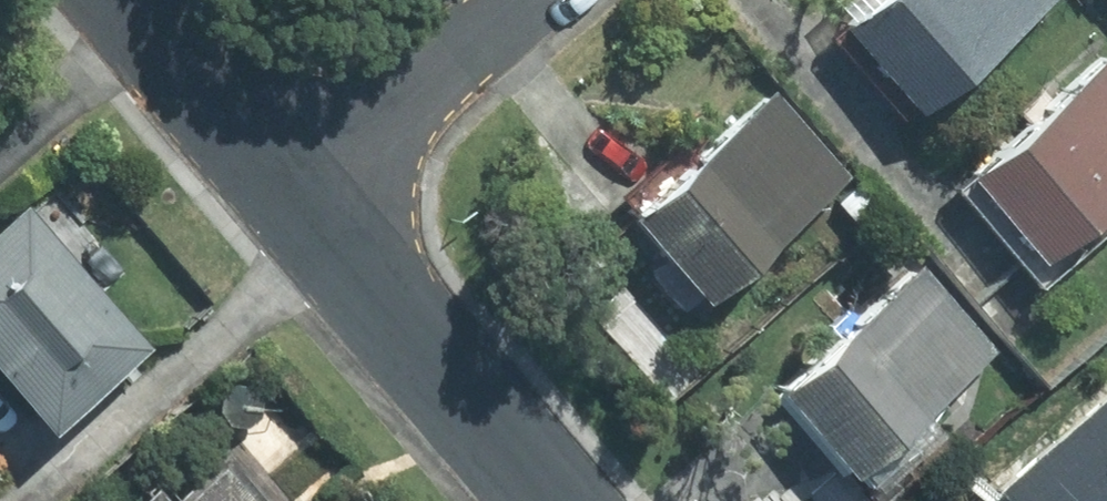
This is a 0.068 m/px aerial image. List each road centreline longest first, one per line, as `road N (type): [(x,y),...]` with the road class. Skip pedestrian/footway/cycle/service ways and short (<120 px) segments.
road 1 (residential): [(547,500),(301,199)]
road 2 (residential): [(530,0),(301,199)]
road 3 (residential): [(301,199),(135,0)]

